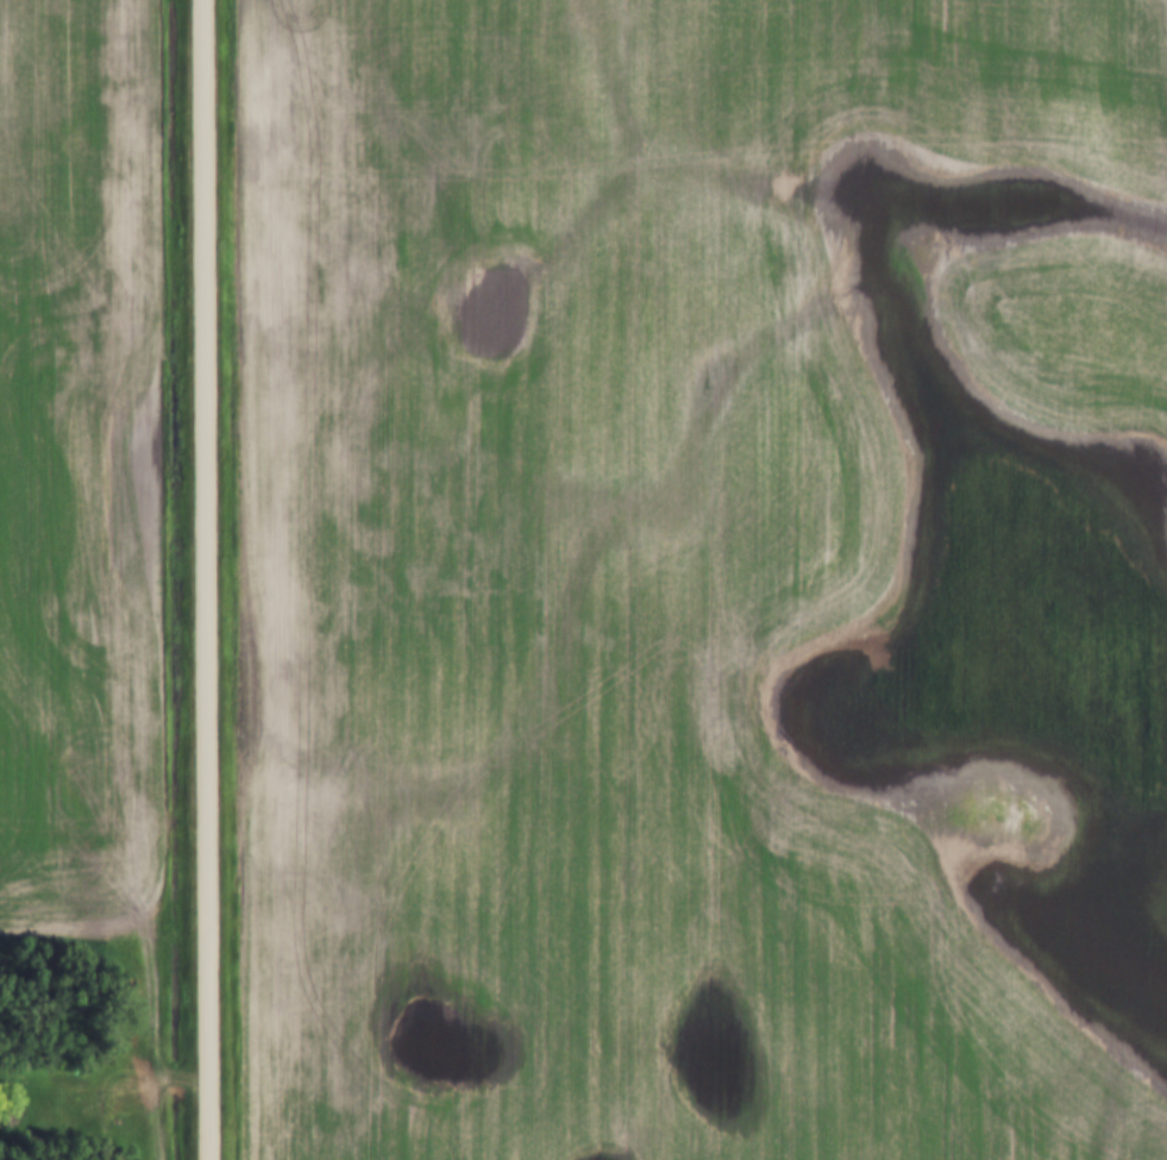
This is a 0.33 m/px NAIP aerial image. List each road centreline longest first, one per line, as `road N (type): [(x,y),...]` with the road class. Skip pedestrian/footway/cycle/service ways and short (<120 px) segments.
road 1 (tertiary): [(202,0),(209,1159)]

